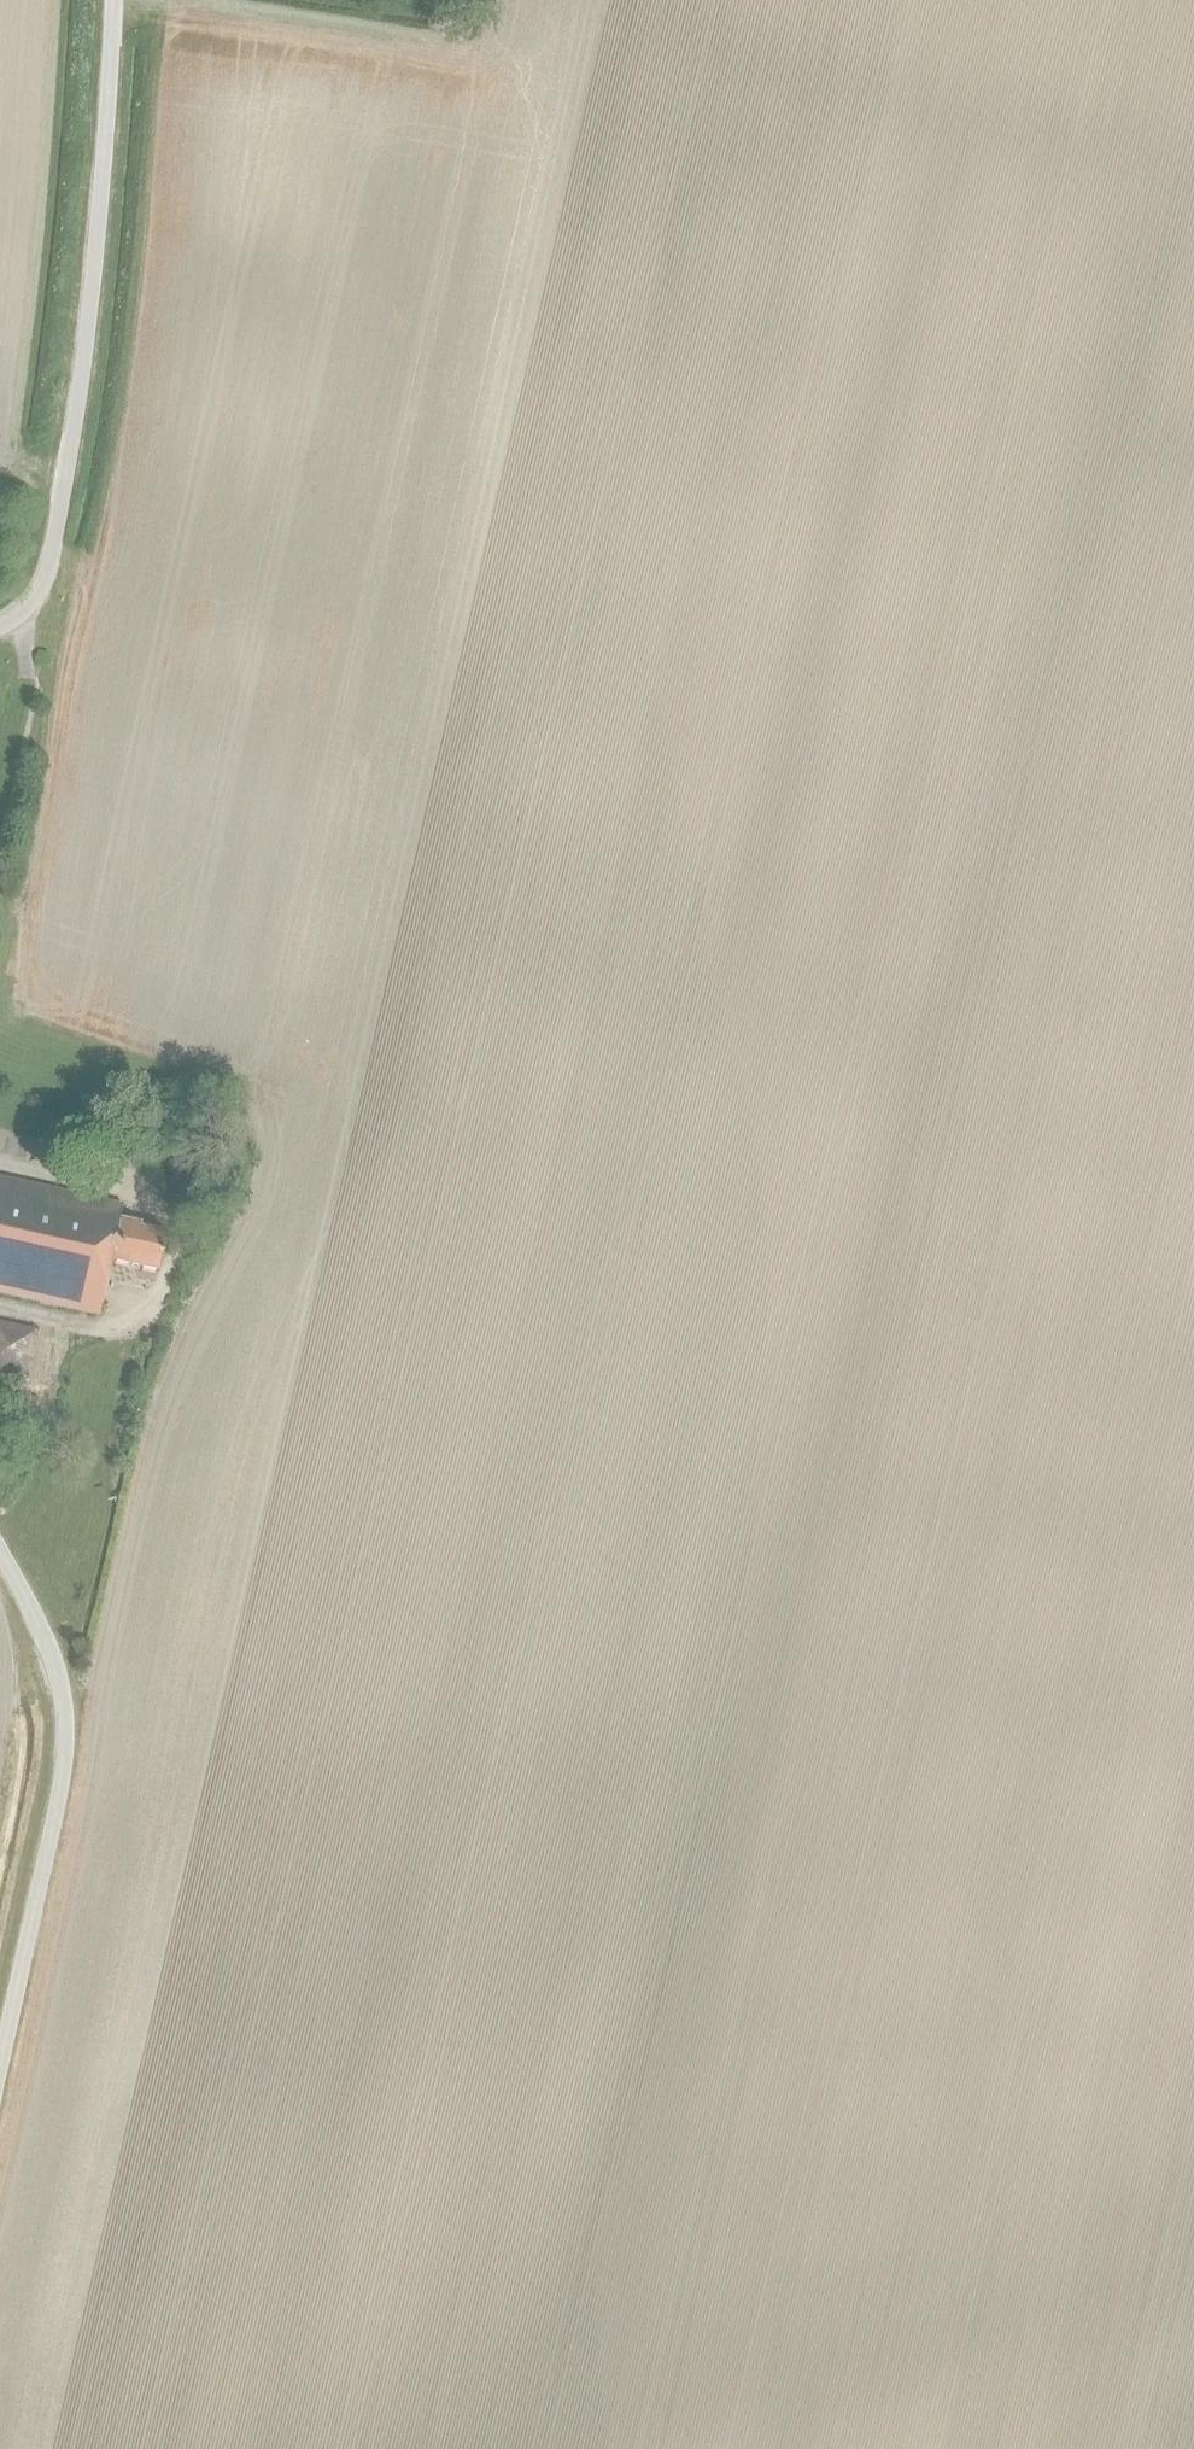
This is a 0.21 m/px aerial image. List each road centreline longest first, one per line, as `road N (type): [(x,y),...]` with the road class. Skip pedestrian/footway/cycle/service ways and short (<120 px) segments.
road 1 (unclassified): [(0,627),(25,615),(43,588),(56,524),(101,223),(109,0)]
road 2 (unclassified): [(0,2056),(67,1759),(62,1703),(34,1607),(0,1547)]

